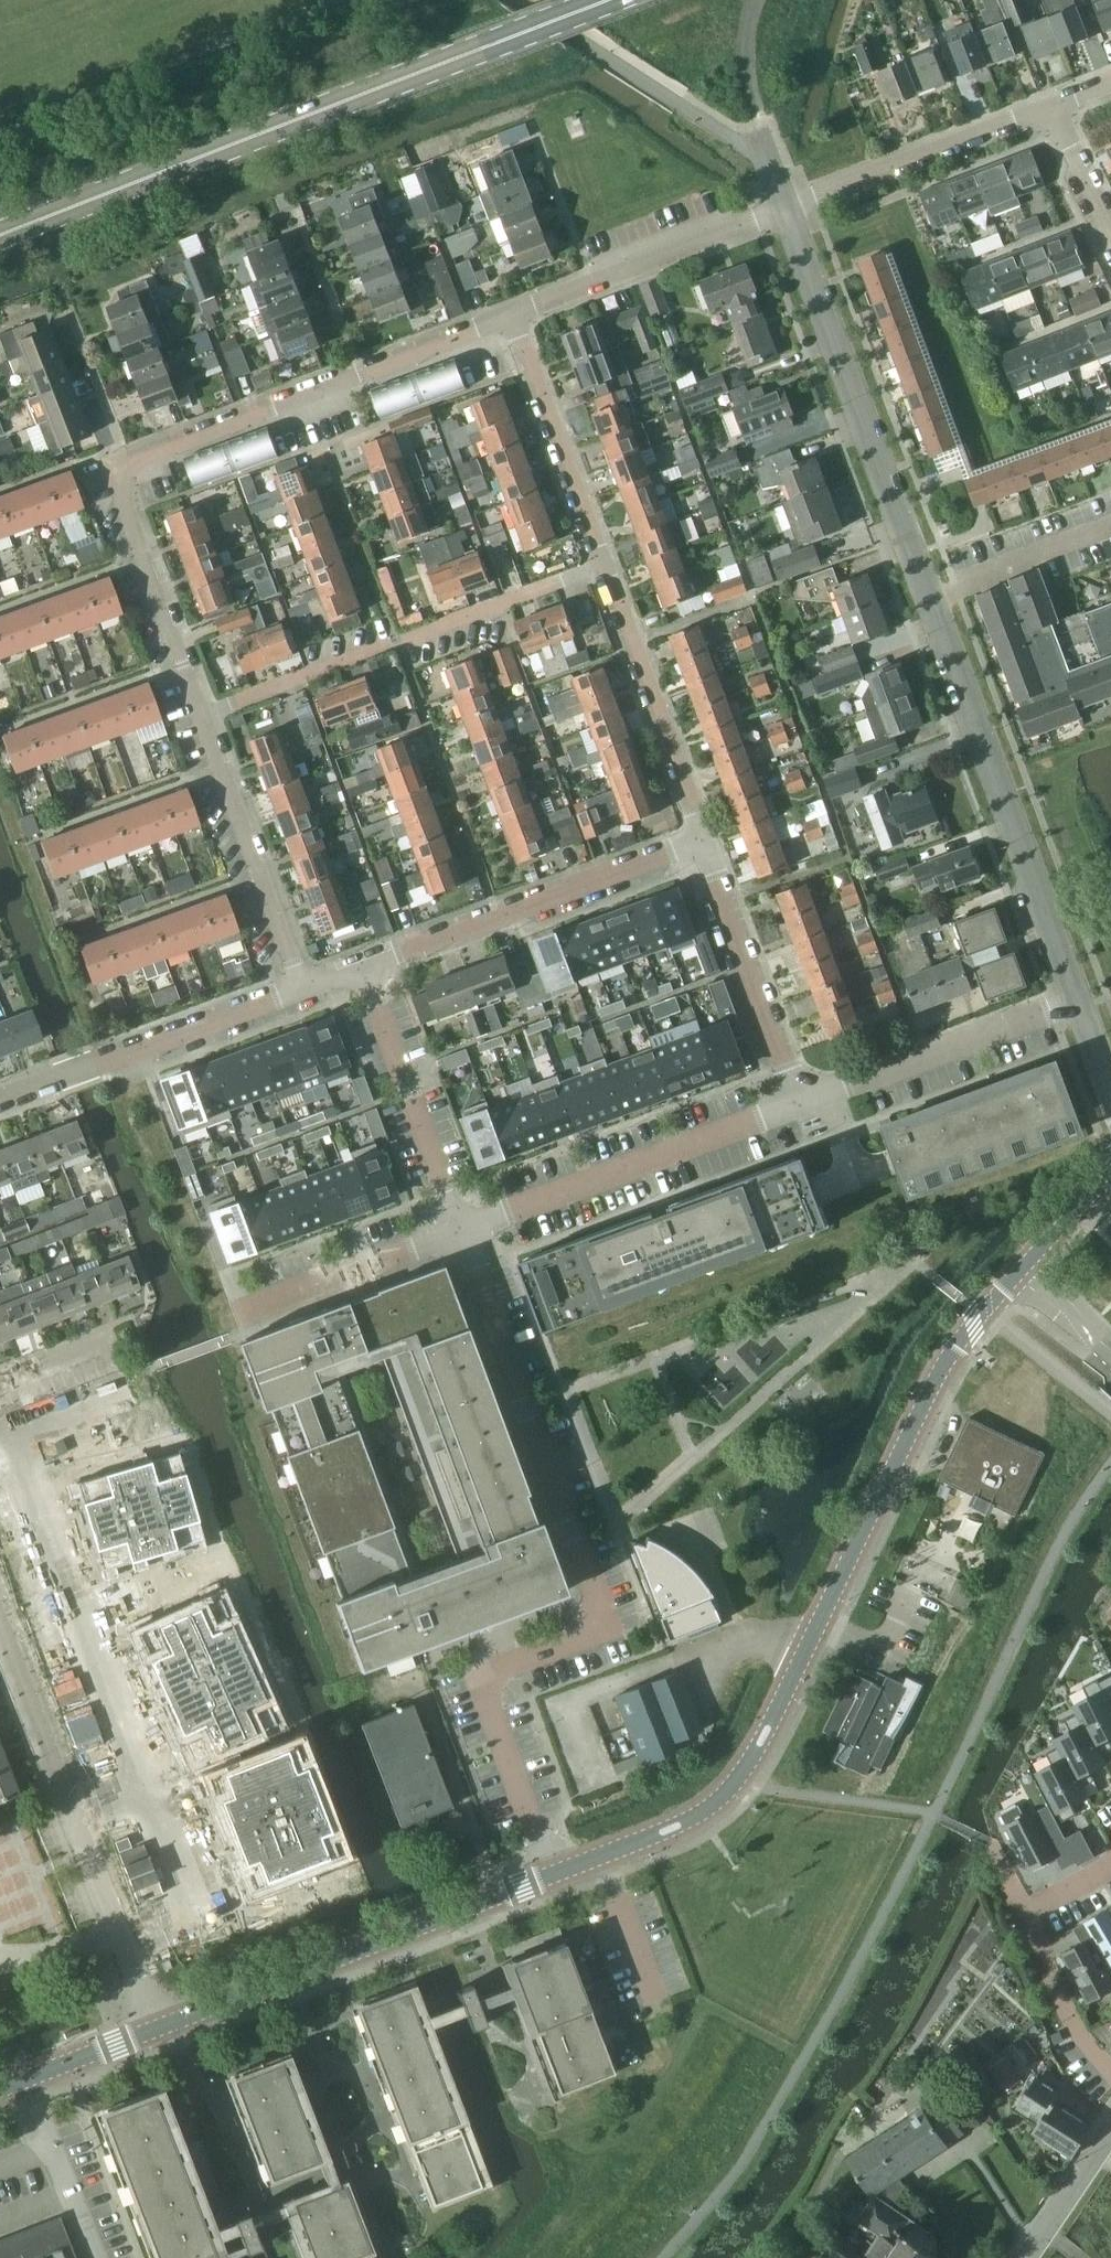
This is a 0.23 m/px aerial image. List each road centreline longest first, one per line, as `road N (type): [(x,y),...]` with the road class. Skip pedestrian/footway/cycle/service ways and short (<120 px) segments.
road 1 (tertiary): [(555,1876),(677,1826),(739,1786),(782,1714),(943,1375),(978,1324),(1110,1180)]
road 2 (residential): [(460,1231),(607,1624),(478,1672),(555,1876)]
road 3 (residential): [(511,315),(119,476),(202,714)]
road 4 (primary): [(0,236),(609,0)]
road 5 (residential): [(1080,999),(930,596)]
road 6 (residential): [(155,2028),(0,1628)]
road 7 (tertiary): [(155,2028),(555,1876)]
road 8 (residential): [(202,714),(603,565)]
road 9 (residential): [(930,596),(786,209)]
road 10 (residential): [(362,967),(703,841)]
road 11 (residential): [(460,1231),(798,1104)]
road 12 (residential): [(0,1100),(304,988)]
road 13 (residential): [(798,1104),(1080,999)]
road 14 (residential): [(511,315),(786,209)]
road 15 (residential): [(703,841),(603,565)]
road 16 (residential): [(202,714),(304,988)]
road 17 (residential): [(786,209),(1056,108)]
road 18 (residential): [(362,967),(460,1231)]
road 19 (residential): [(798,1104),(703,841)]
road 20 (residential): [(603,565),(511,315)]
road 21 (residential): [(235,1313),(460,1231)]
road 22 (residential): [(930,596),(1110,525)]
road 23 (residential): [(96,2257),(28,2079)]
road 24 (residential): [(1110,2076),(1080,2033),(1024,1911)]
road 25 (residential): [(1030,2257),(1110,2137)]
road 26 (tertiary): [(28,2079),(155,2028)]
road 27 (residential): [(1110,230),(1056,108)]
road 28 (residential): [(0,1377),(116,1332)]

